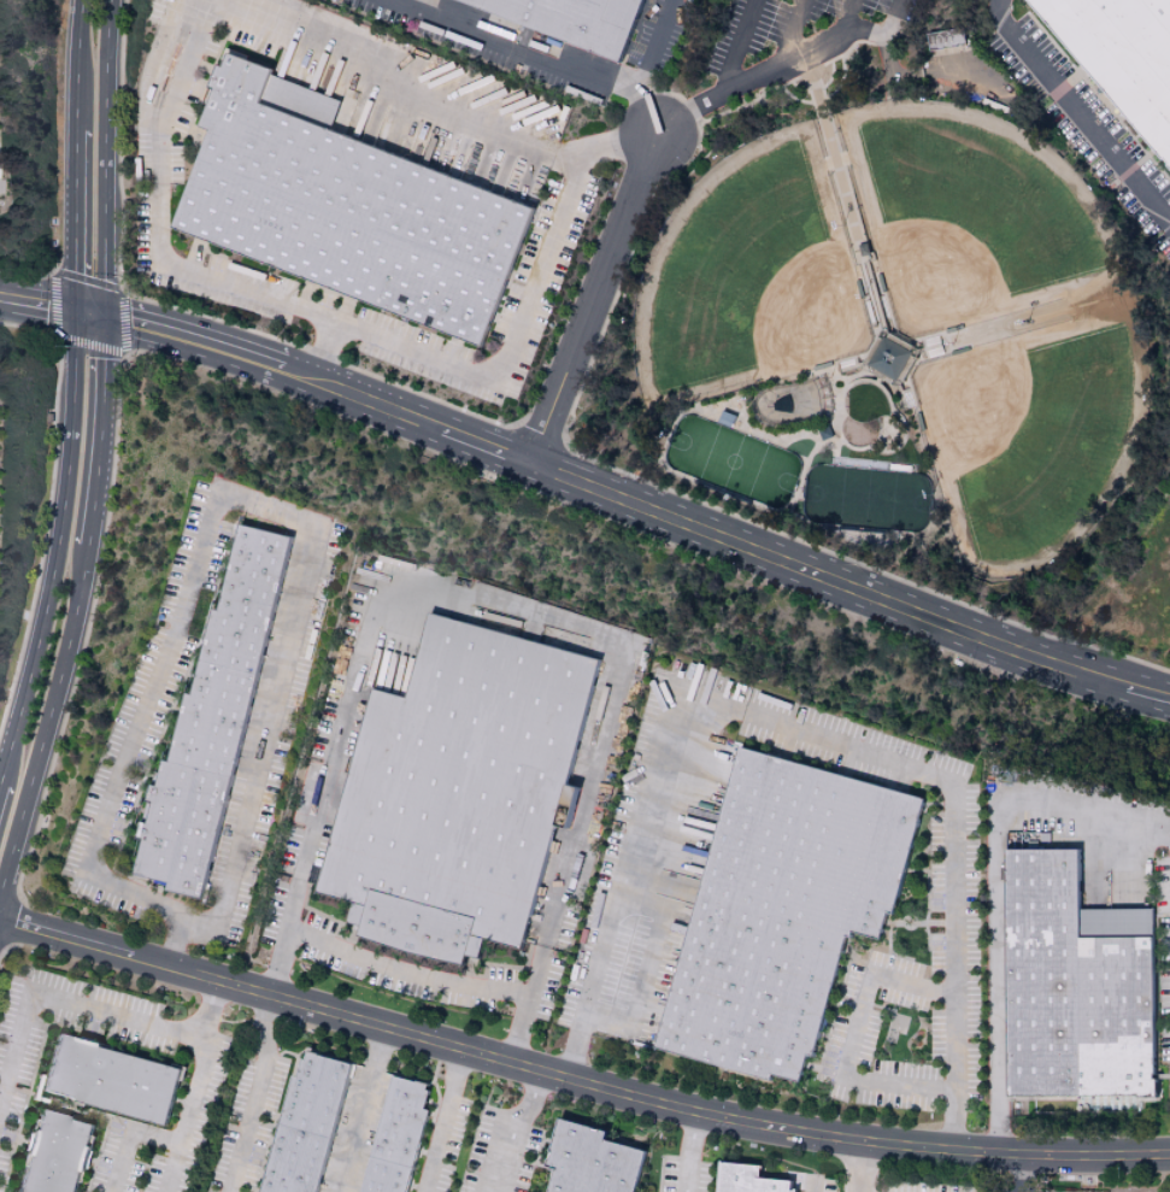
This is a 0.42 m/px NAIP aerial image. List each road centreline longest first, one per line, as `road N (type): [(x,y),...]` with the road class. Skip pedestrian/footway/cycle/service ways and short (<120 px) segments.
road 1 (tertiary): [(0,919),(622,1094),(755,1125),(953,1151),(1169,1155)]
road 2 (tertiary): [(1125,687),(525,463)]
road 3 (tertiary): [(0,878),(80,589),(105,316)]
road 4 (tertiary): [(80,311),(54,585),(0,791)]
road 5 (residential): [(525,463),(657,133)]
road 6 (tertiary): [(105,316),(106,0)]
road 7 (tertiary): [(82,0),(80,311)]
road 8 (tertiary): [(282,368),(105,316)]
road 9 (tertiary): [(441,429),(282,368)]

